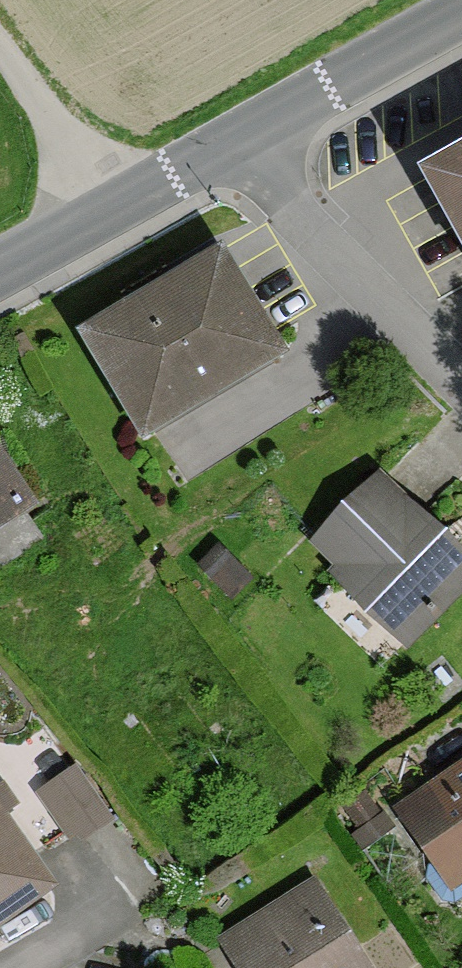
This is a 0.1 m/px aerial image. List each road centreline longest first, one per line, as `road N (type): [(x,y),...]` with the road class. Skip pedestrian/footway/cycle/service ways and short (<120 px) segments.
road 1 (residential): [(228,142),(461,380)]
road 2 (tertiary): [(228,142),(461,17)]
road 3 (tertiary): [(0,269),(228,142)]
road 4 (track): [(0,46),(115,205)]
road 5 (residential): [(24,967),(139,908)]

